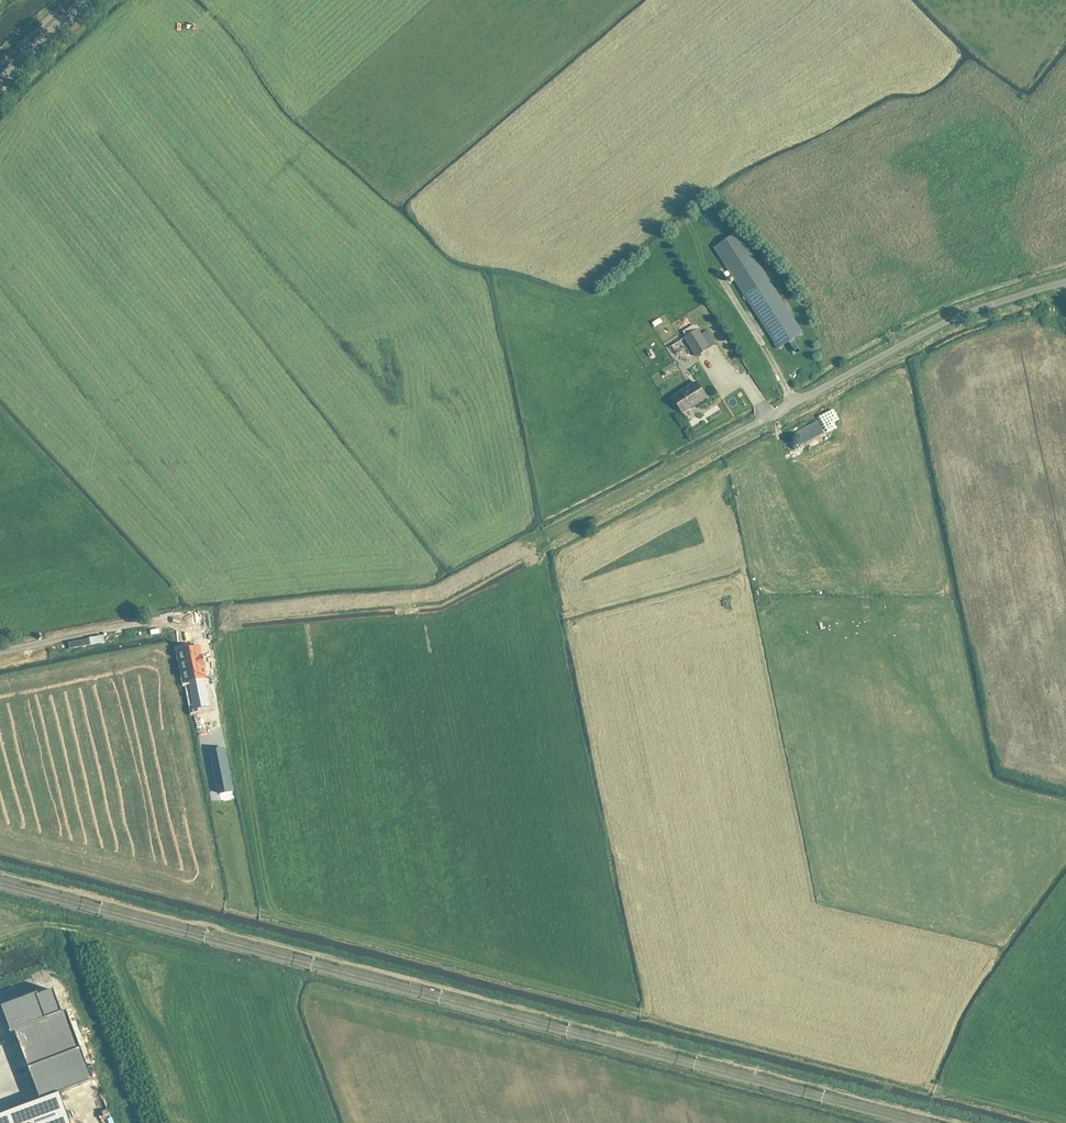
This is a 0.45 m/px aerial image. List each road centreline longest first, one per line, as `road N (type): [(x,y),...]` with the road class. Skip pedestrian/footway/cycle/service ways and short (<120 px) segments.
road 1 (unclassified): [(730,440),(942,324),(1065,281)]
road 2 (track): [(545,536),(730,440)]

